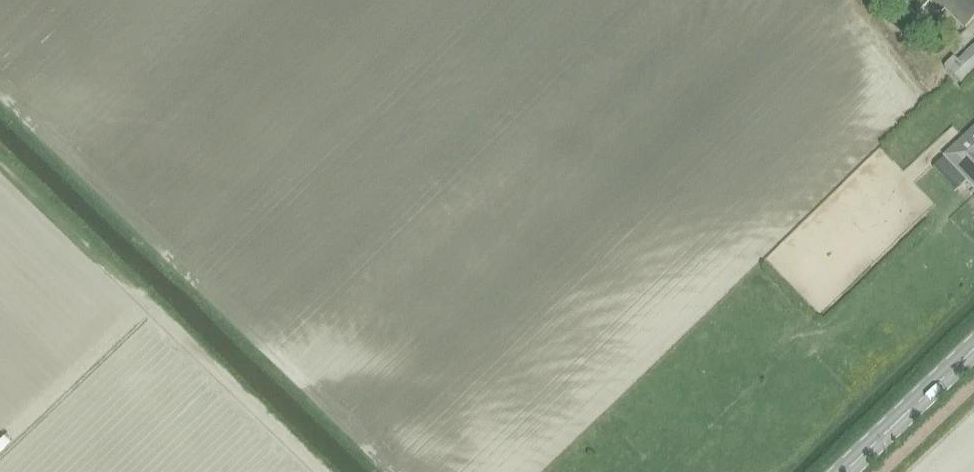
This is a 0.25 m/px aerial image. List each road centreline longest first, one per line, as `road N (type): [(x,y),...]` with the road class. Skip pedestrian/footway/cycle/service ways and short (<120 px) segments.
road 1 (track): [(0,159),(324,471)]
road 2 (tertiary): [(846,471),(973,351)]

